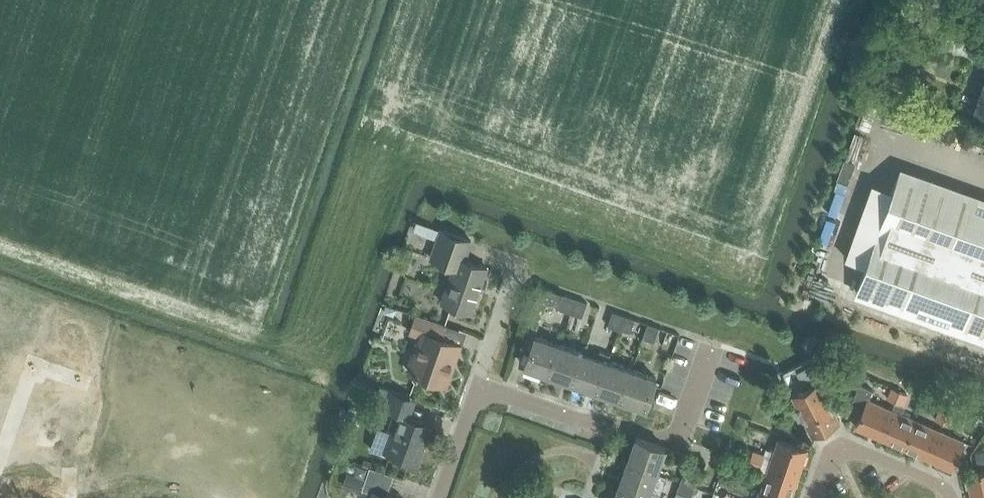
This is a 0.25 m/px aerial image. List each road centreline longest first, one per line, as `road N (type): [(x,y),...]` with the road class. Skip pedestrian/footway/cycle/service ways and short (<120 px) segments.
road 1 (residential): [(442,497),(480,385),(599,428),(616,424),(679,445),(686,424)]
road 2 (residential): [(949,497),(939,486),(851,452),(830,461),(814,497)]

